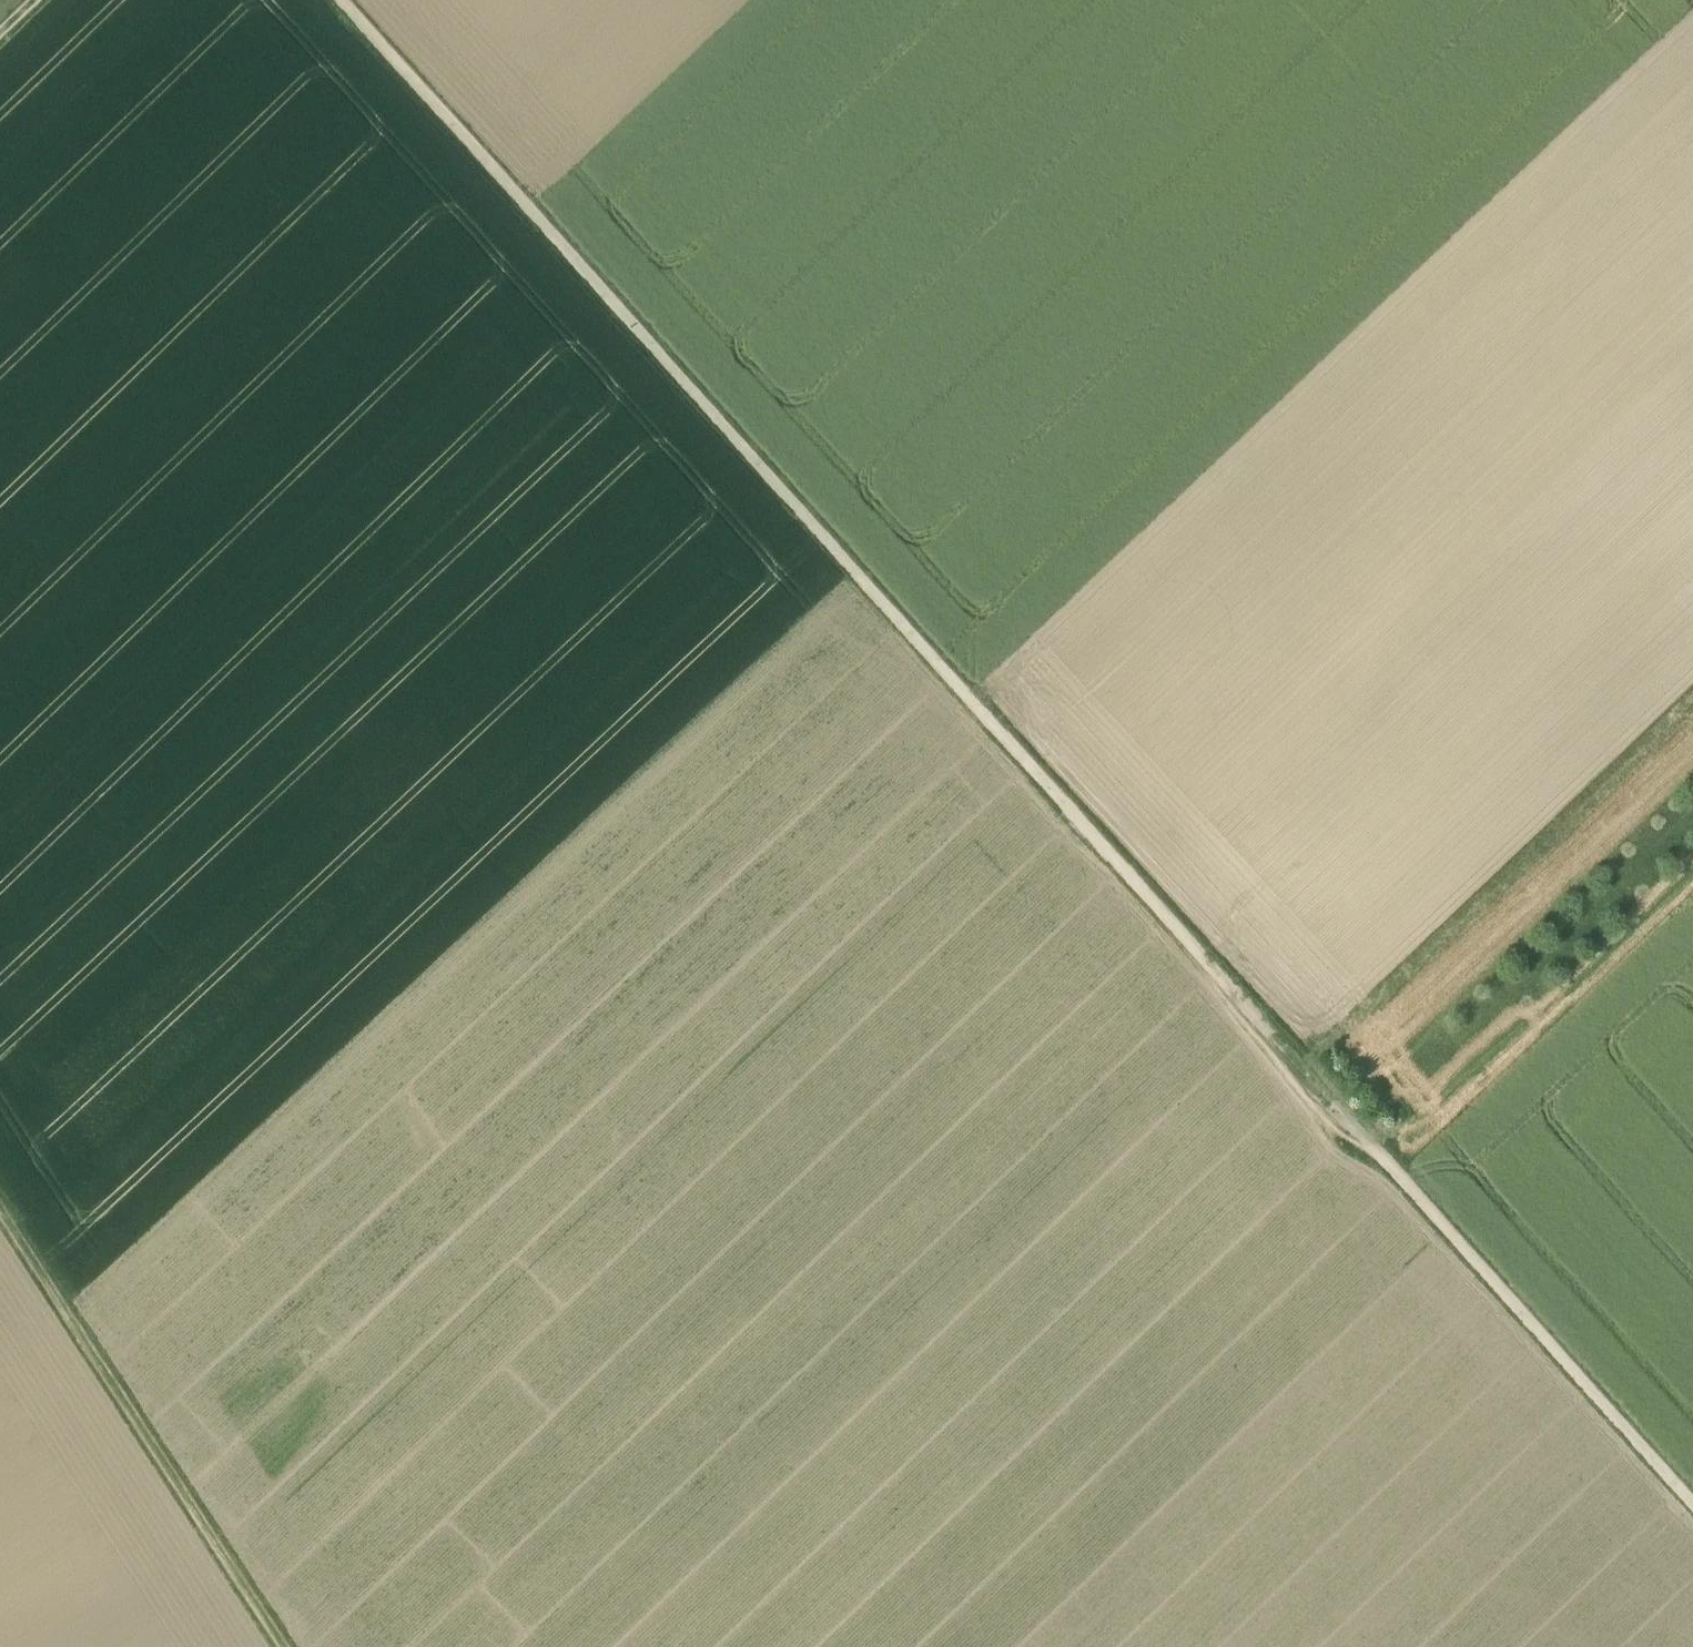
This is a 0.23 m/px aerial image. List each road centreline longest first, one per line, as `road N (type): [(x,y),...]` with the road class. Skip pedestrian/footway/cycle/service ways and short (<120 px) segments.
road 1 (track): [(353,0),(1692,1496)]
road 2 (track): [(275,1646),(0,1214)]

